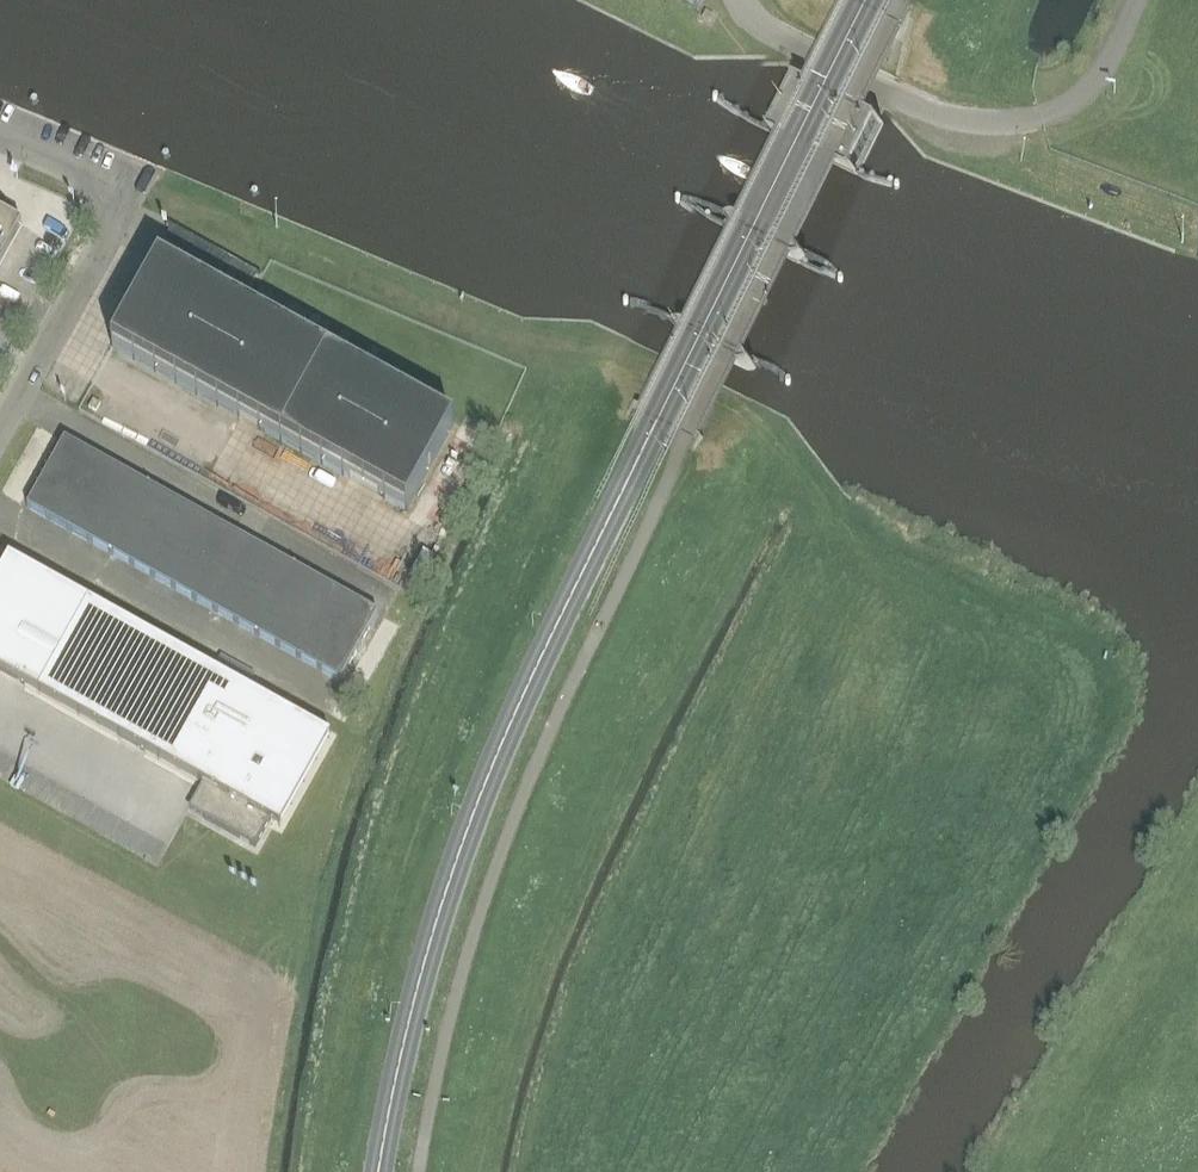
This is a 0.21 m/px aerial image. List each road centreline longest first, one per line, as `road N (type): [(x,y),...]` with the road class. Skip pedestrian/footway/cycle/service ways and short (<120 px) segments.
road 1 (primary): [(865,0),(526,683),(417,987),(378,1171)]
road 2 (unclassified): [(737,0),(774,38),(971,121),(1049,114),(1100,69)]
road 3 (unclassified): [(0,429),(130,195),(0,136)]

